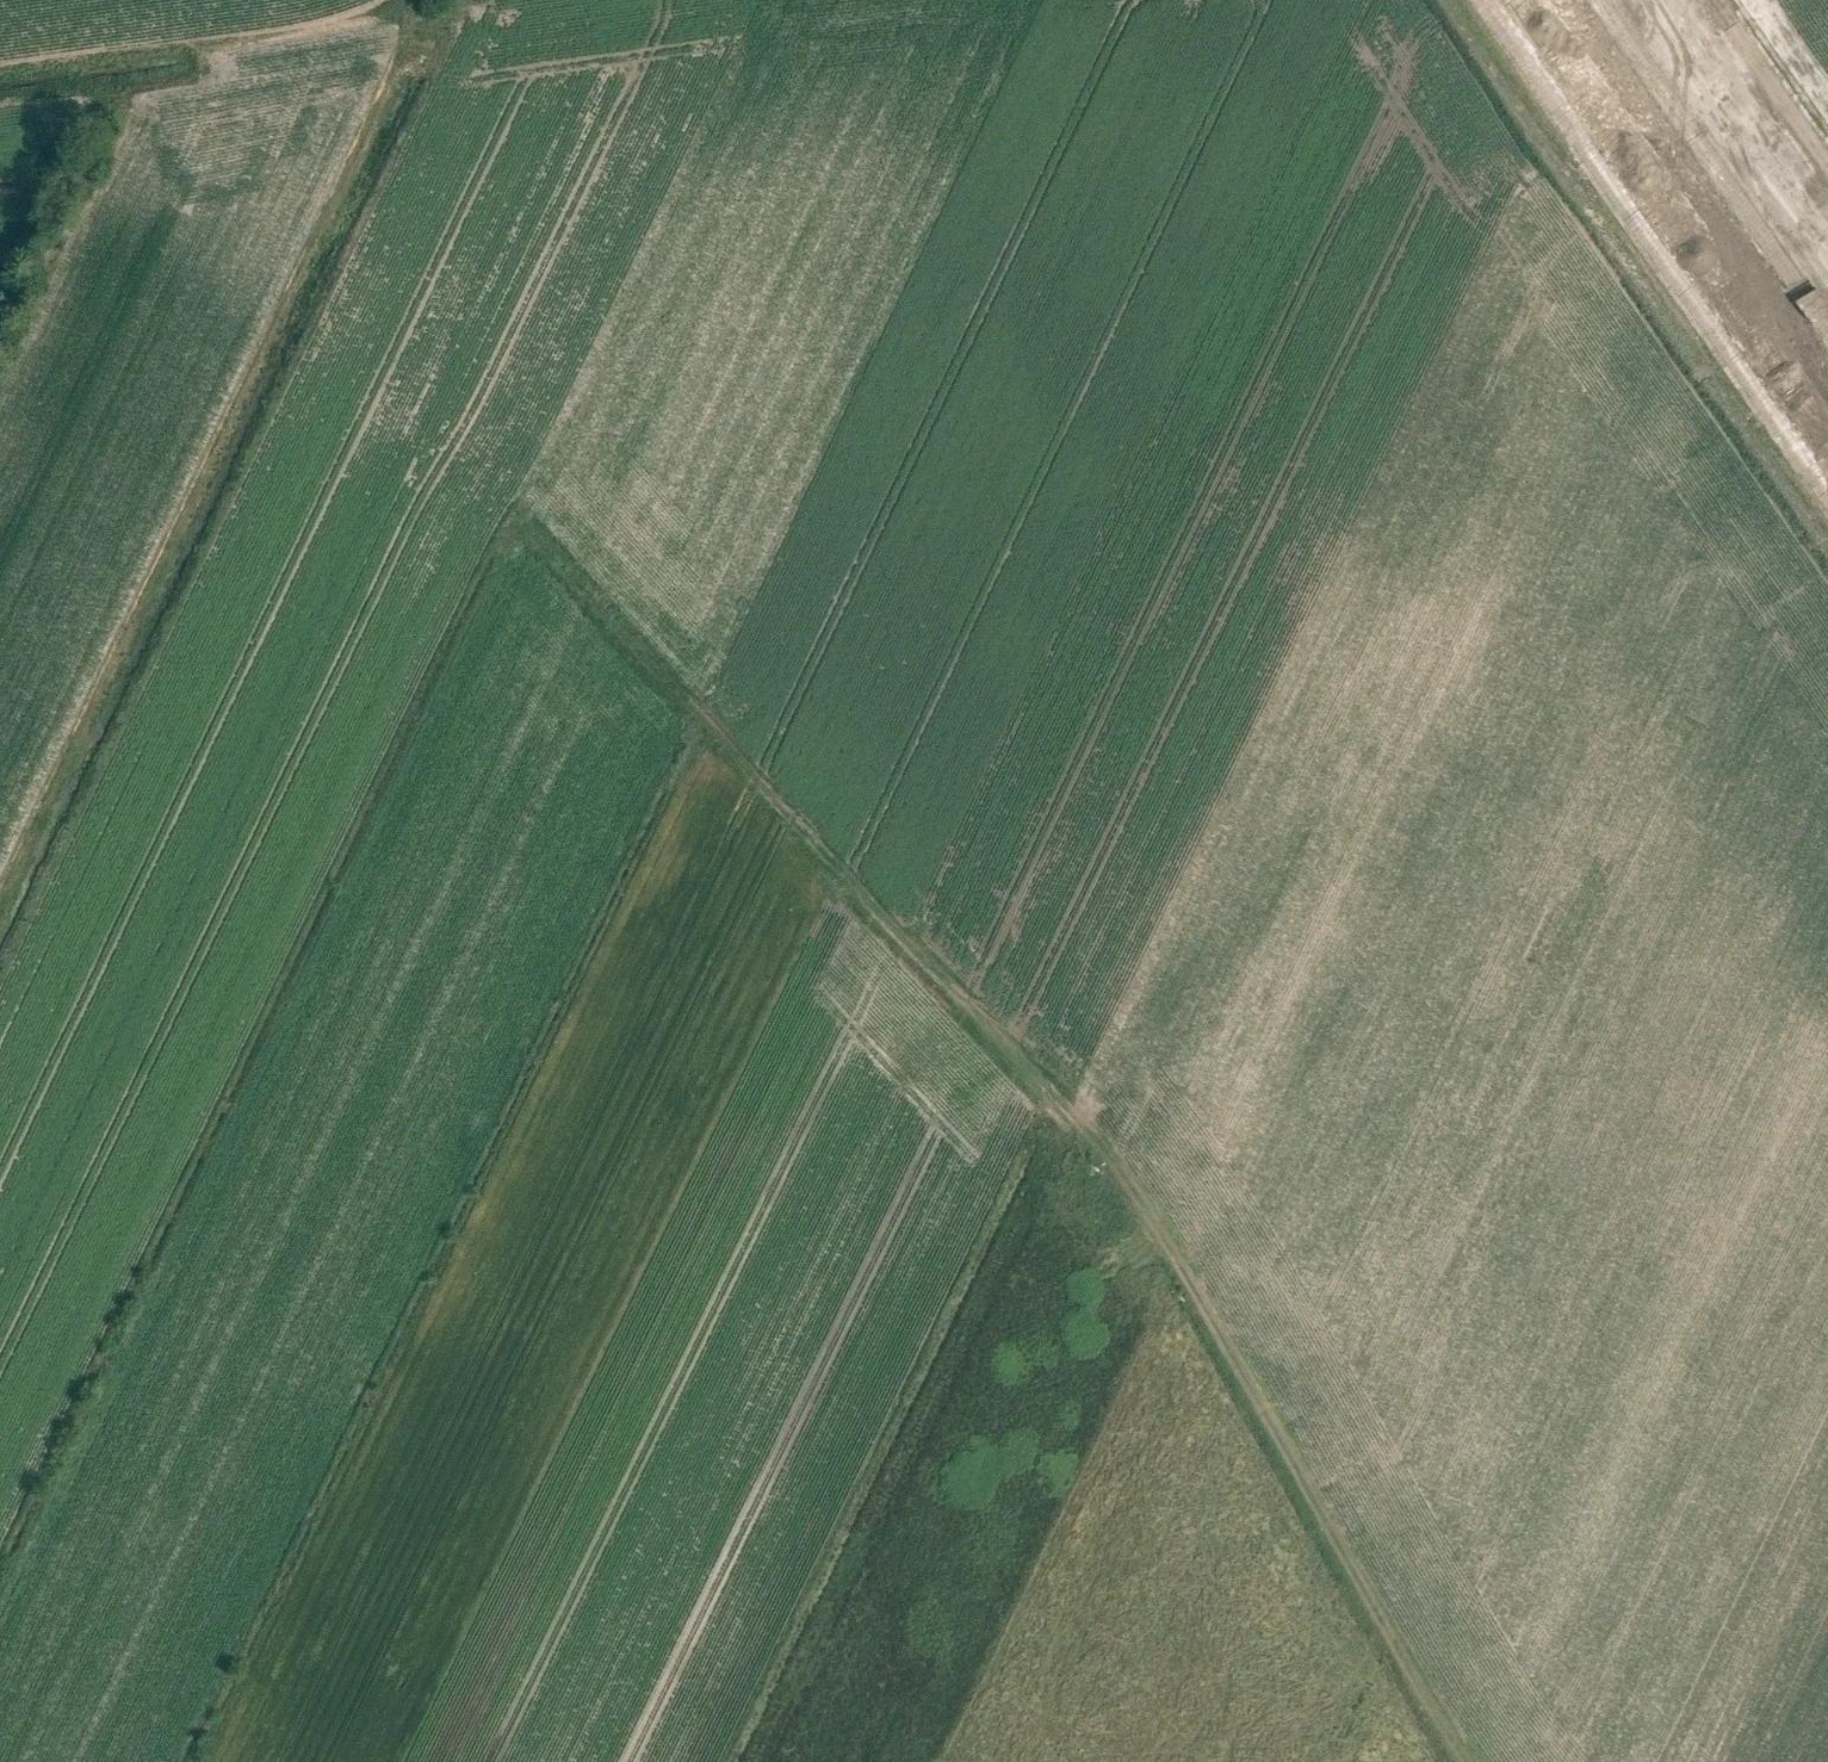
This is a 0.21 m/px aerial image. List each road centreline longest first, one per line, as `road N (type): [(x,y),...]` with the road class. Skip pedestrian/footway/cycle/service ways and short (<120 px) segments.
road 1 (track): [(1369,1550),(1472,1761)]

